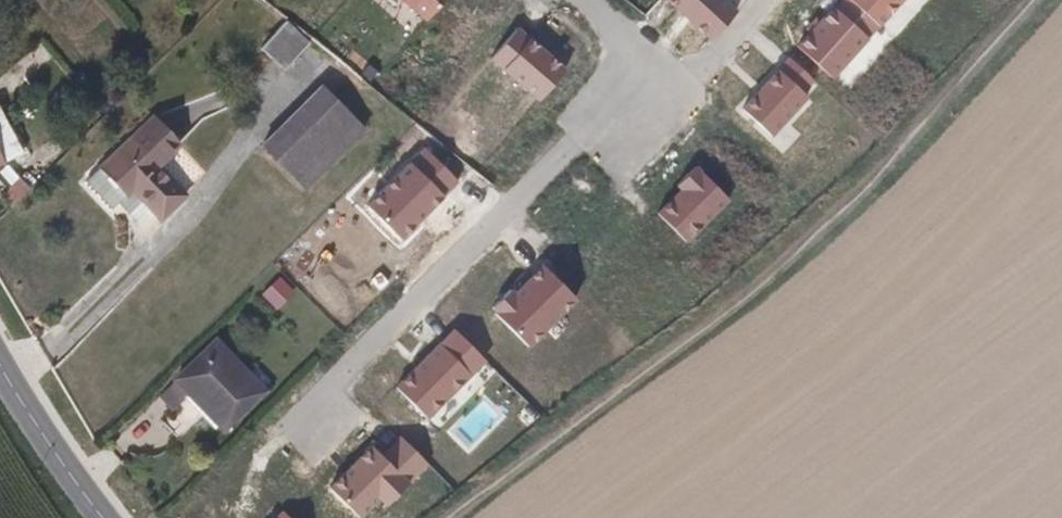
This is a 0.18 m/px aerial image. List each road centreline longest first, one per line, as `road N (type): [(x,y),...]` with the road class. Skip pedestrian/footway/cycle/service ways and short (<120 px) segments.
road 1 (residential): [(652,88),(565,140),(333,381),(317,425)]
road 2 (tertiary): [(0,366),(103,517)]
road 3 (residential): [(772,0),(714,60),(652,88)]

